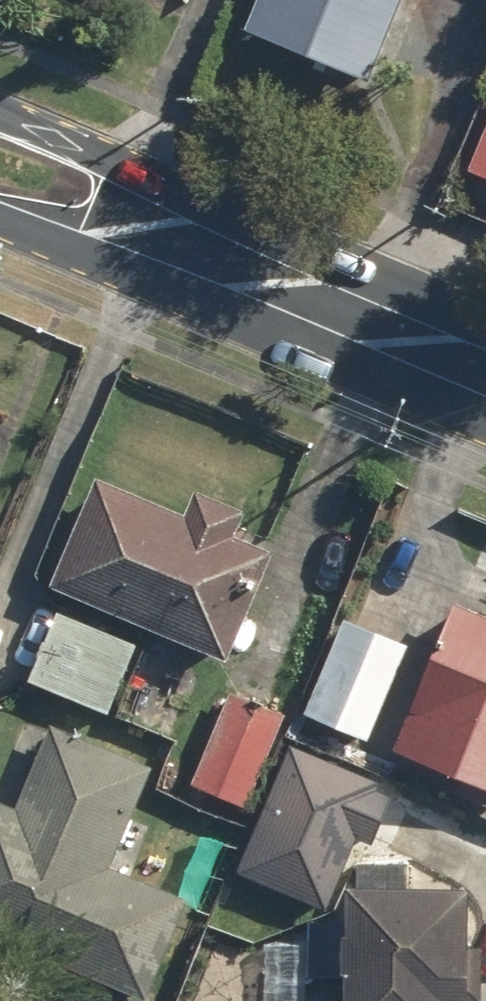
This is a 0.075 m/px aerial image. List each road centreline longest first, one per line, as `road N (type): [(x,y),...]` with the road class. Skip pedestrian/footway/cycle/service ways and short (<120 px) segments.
road 1 (tertiary): [(0,173),(485,374)]

